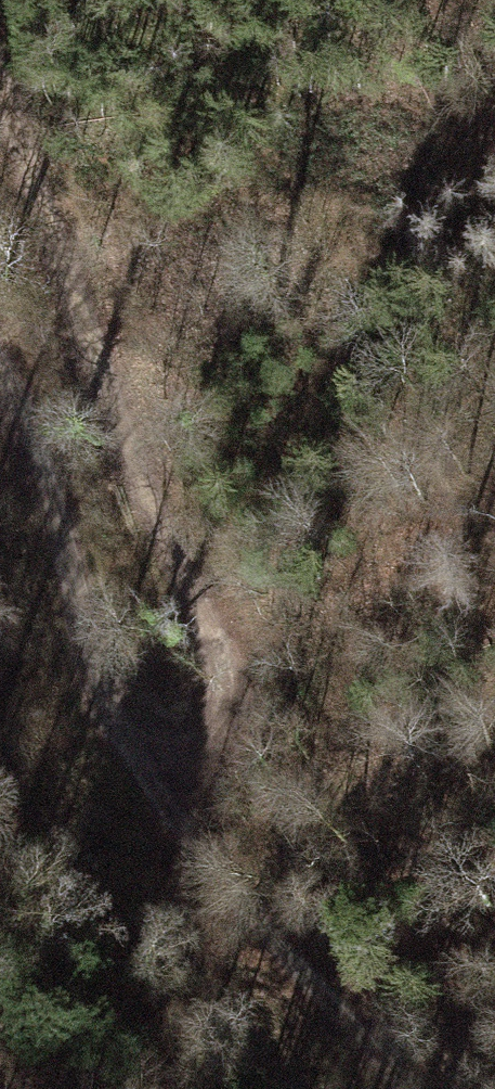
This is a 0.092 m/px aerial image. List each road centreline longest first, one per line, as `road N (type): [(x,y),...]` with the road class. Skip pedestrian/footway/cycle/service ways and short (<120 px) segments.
road 1 (track): [(185,771),(259,719),(246,659),(152,464),(0,19)]
road 2 (track): [(442,1088),(413,1040),(185,771),(0,426)]

